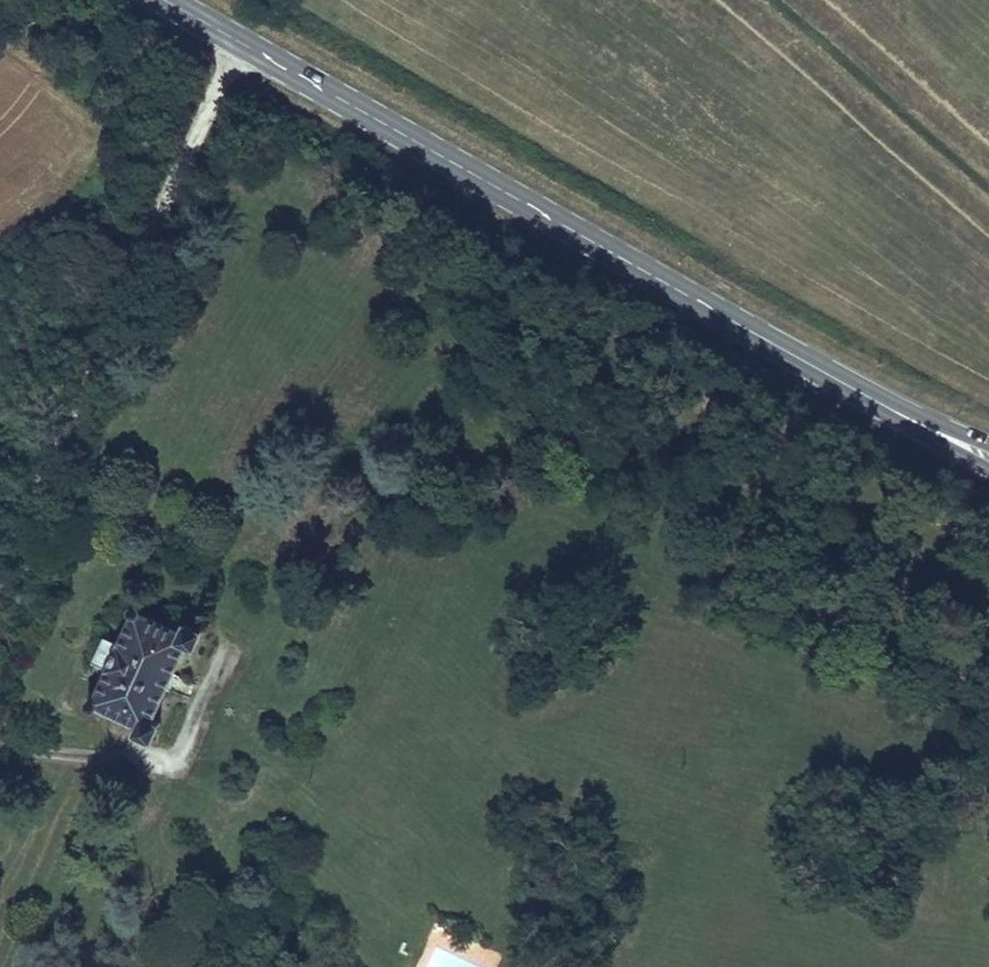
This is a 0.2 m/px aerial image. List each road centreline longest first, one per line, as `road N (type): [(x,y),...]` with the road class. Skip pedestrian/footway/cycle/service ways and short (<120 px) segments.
road 1 (primary): [(238,38),(813,365),(988,456)]
road 2 (unclassified): [(238,38),(0,653)]

